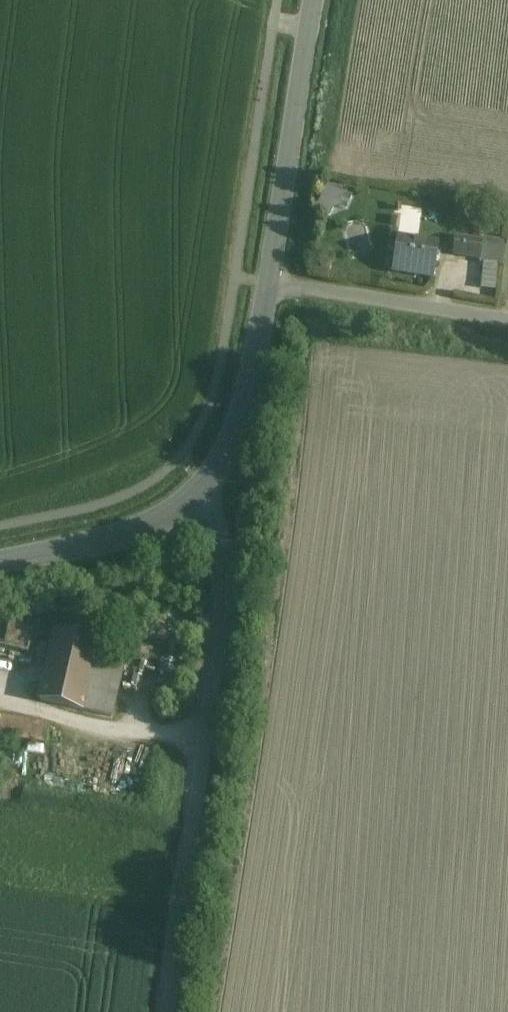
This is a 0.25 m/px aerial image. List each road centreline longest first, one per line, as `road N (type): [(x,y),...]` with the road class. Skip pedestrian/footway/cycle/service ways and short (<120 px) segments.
road 1 (unclassified): [(172,1011),(220,602),(216,518),(194,491)]
road 2 (tertiary): [(270,281),(314,0)]
road 3 (unclassified): [(270,281),(507,320)]
road 4 (tertiary): [(194,491),(240,411),(270,281)]
road 5 (tertiary): [(0,561),(116,538),(194,491)]

